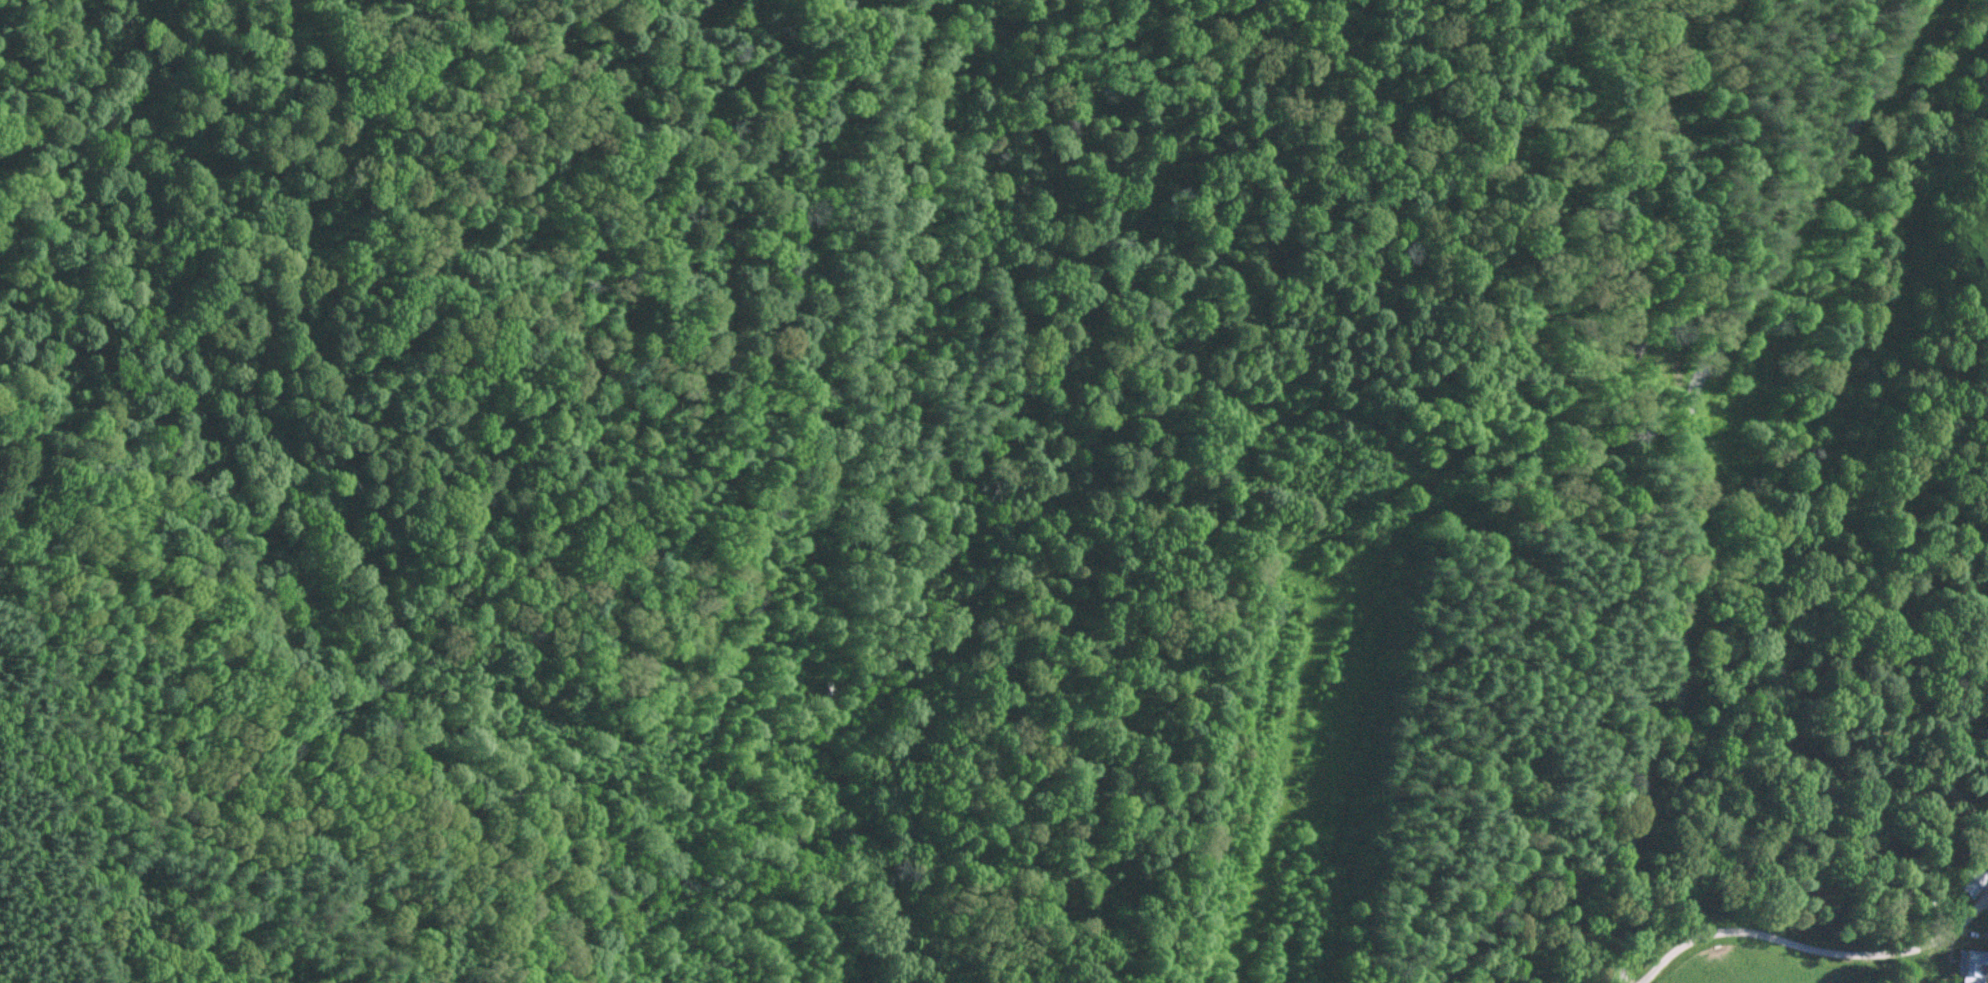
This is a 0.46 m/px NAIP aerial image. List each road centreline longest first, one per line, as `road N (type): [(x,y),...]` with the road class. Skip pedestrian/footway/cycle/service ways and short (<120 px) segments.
road 1 (residential): [(1621,982),(1635,818),(1684,672),(1699,384),(1916,17)]

